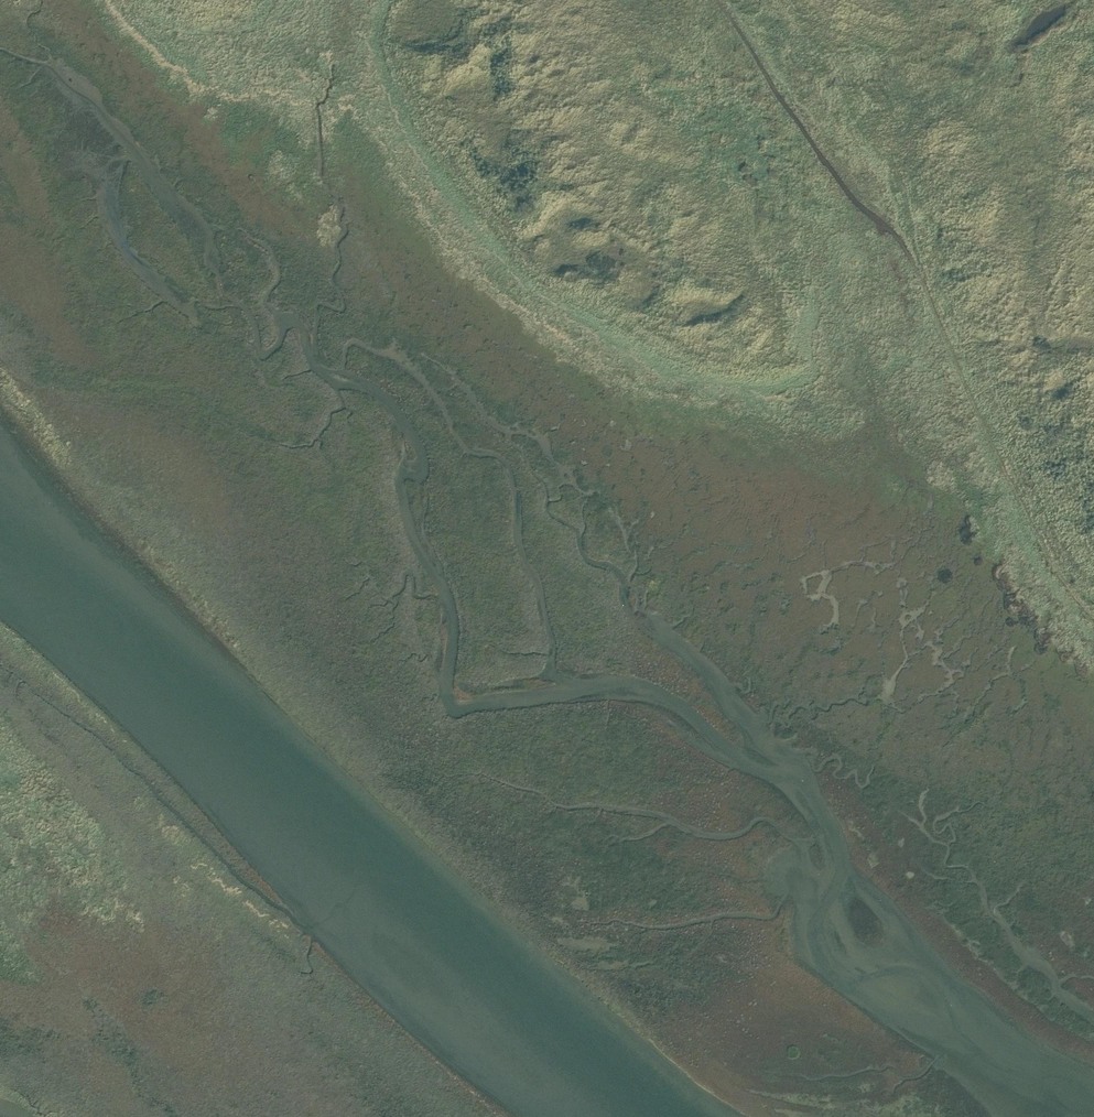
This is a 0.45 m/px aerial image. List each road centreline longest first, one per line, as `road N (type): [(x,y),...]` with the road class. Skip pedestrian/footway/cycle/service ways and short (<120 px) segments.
road 1 (track): [(711,0),(814,146),(888,229),(1076,604),(1093,622)]

